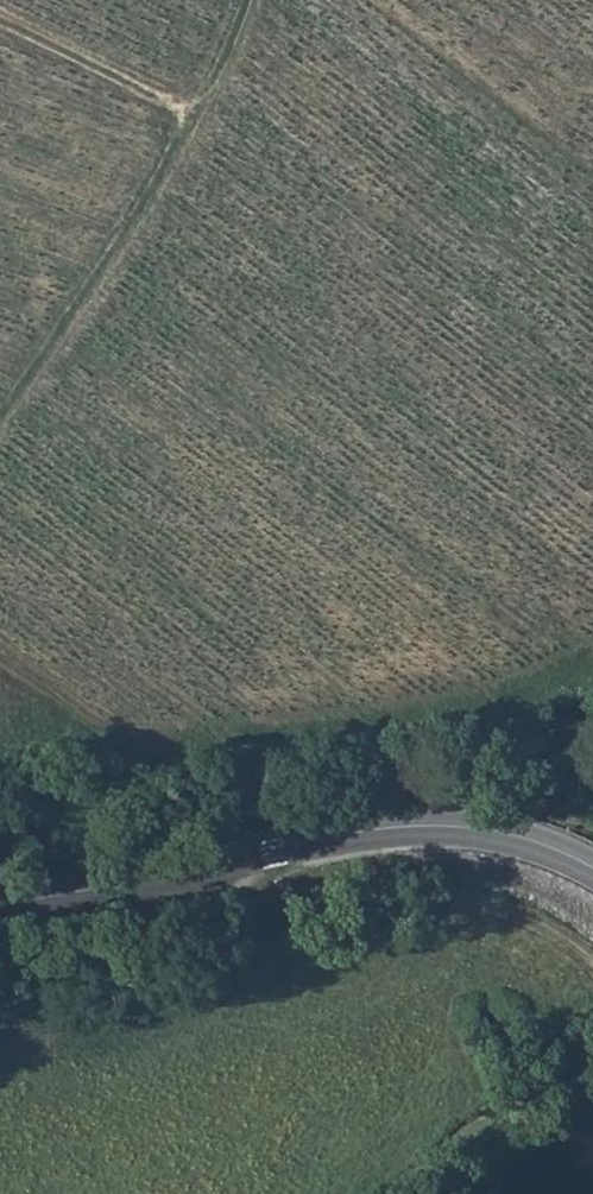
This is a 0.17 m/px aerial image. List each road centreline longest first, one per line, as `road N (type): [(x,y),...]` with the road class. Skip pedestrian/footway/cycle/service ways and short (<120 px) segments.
road 1 (track): [(0,670),(65,721),(152,736),(375,715),(550,658),(592,629)]
road 2 (secondary): [(0,904),(404,826),(491,830),(592,868)]
road 3 (track): [(240,0),(108,252),(0,407)]
road 4 (track): [(0,30),(182,114)]

